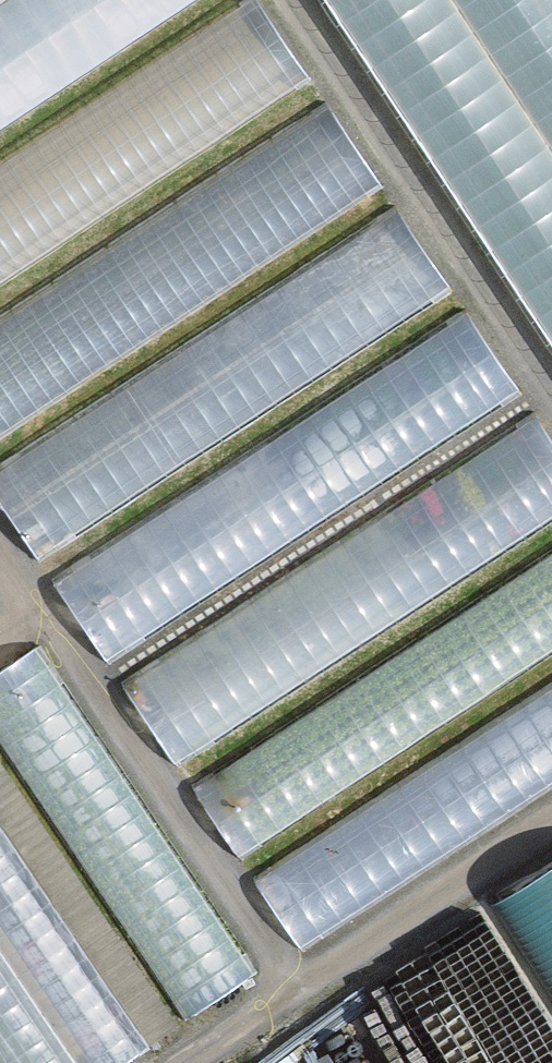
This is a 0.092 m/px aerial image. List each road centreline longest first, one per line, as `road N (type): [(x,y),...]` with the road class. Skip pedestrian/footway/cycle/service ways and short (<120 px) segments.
road 1 (track): [(288,1001),(0,578)]

